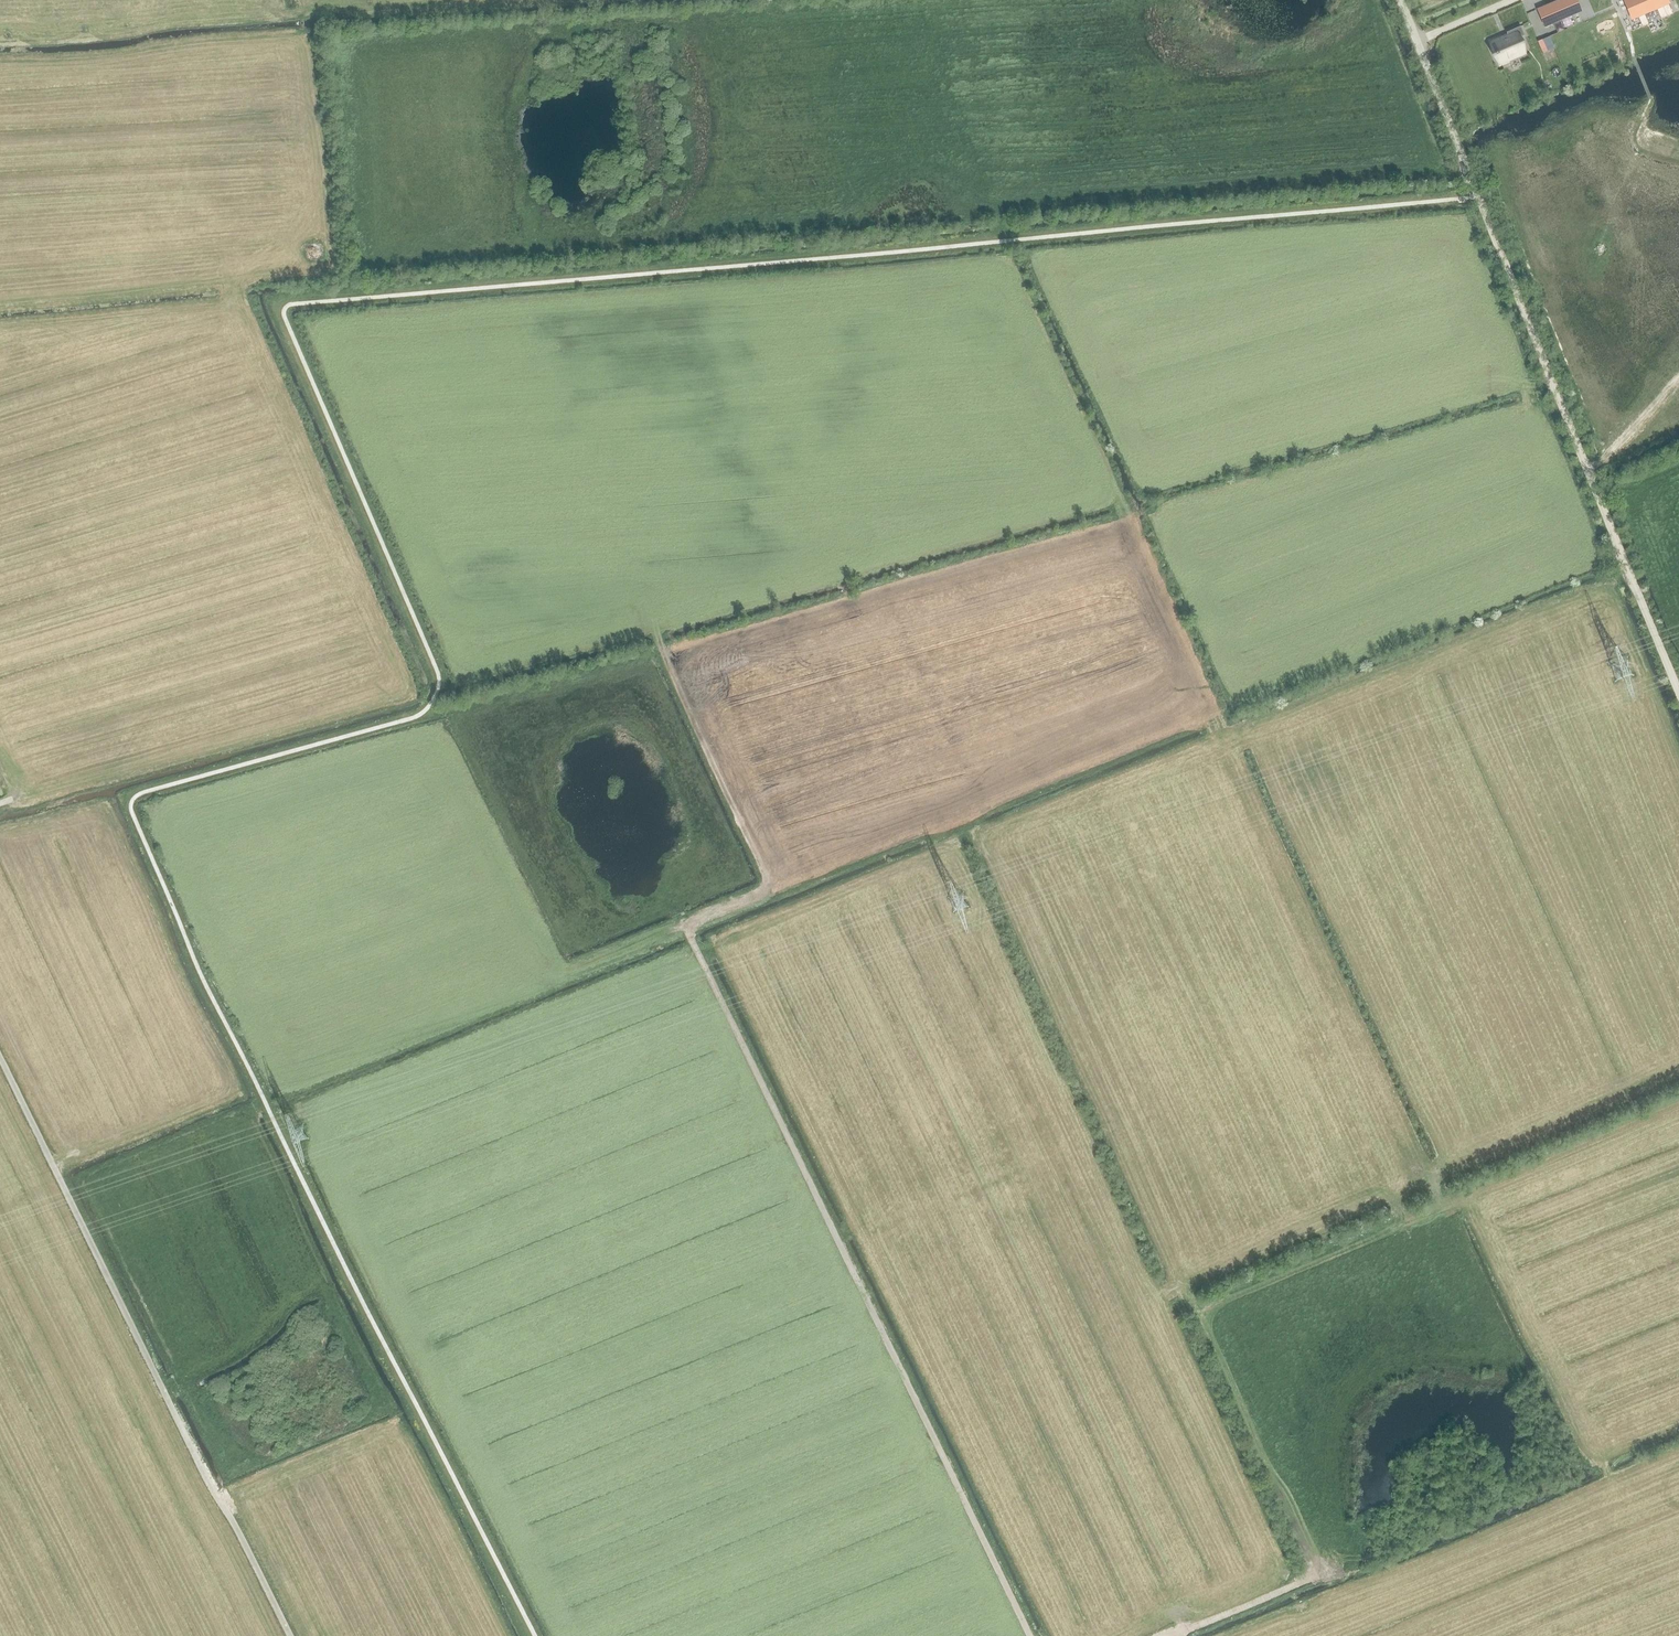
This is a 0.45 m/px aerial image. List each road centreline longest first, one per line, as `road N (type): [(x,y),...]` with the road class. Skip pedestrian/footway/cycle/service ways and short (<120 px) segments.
road 1 (unclassified): [(1401,0),(1678,694)]

